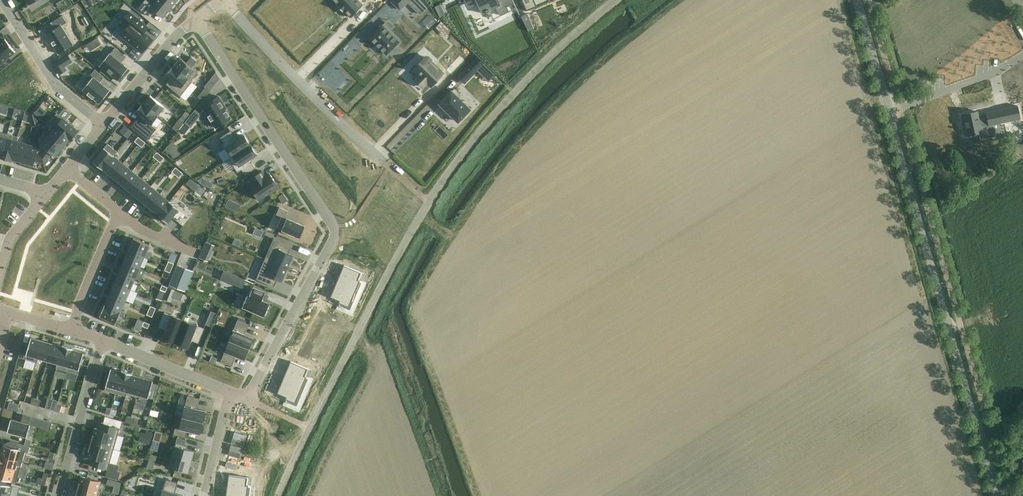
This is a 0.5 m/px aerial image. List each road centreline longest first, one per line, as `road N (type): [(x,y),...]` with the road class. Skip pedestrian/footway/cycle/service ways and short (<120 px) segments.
road 1 (unclassified): [(279,495),(416,221),(524,85),(620,0)]
road 2 (unclassified): [(999,495),(859,0)]
road 3 (residential): [(196,19),(334,229),(248,399),(231,392)]
road 4 (residential): [(223,0),(383,162)]
road 5 (residential): [(3,0),(53,80),(105,124)]
road 6 (residential): [(103,341),(58,495)]
road 7 (residential): [(105,124),(196,19)]
road 8 (residential): [(231,392),(103,341)]
road 9 (residential): [(119,212),(71,329)]

